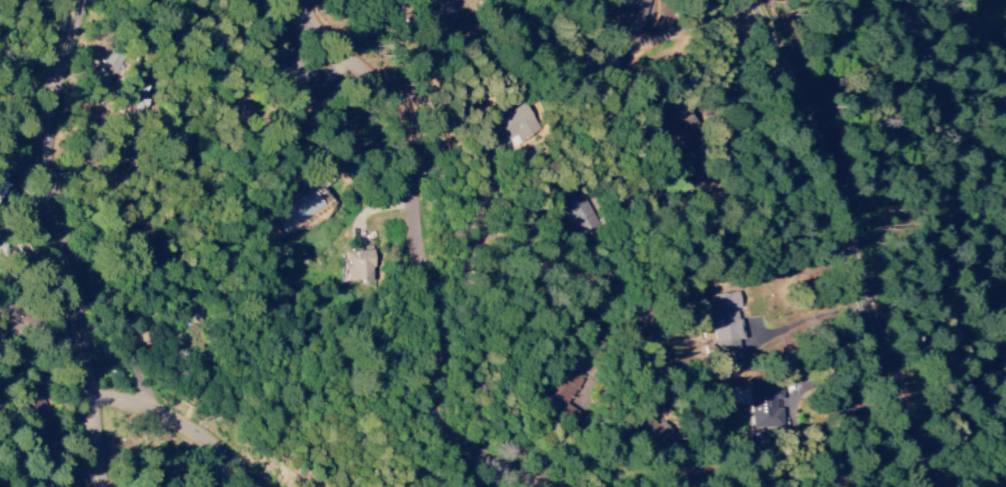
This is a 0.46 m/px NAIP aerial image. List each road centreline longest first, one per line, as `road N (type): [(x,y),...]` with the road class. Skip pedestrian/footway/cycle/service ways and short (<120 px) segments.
road 1 (residential): [(548,486),(462,441),(440,414),(448,332),(426,243),(421,152),(388,96),(328,36),(313,0)]
road 2 (tertiary): [(928,486),(818,140),(751,0)]
road 3 (residential): [(104,486),(52,168),(56,95),(83,0)]
road 4 (residential): [(94,395),(194,429),(264,486)]

